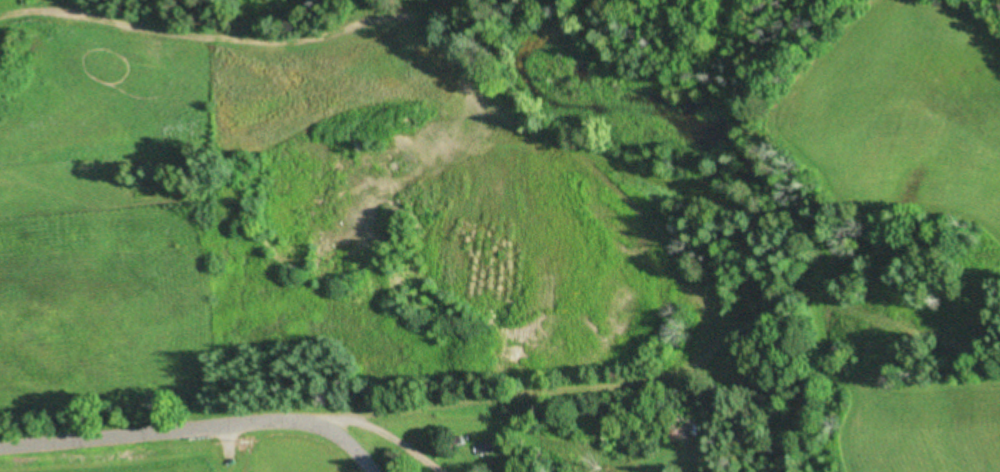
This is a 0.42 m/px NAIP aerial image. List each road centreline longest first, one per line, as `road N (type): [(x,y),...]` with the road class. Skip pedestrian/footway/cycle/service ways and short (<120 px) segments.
road 1 (residential): [(0,443),(285,420),(328,428),(370,471)]

